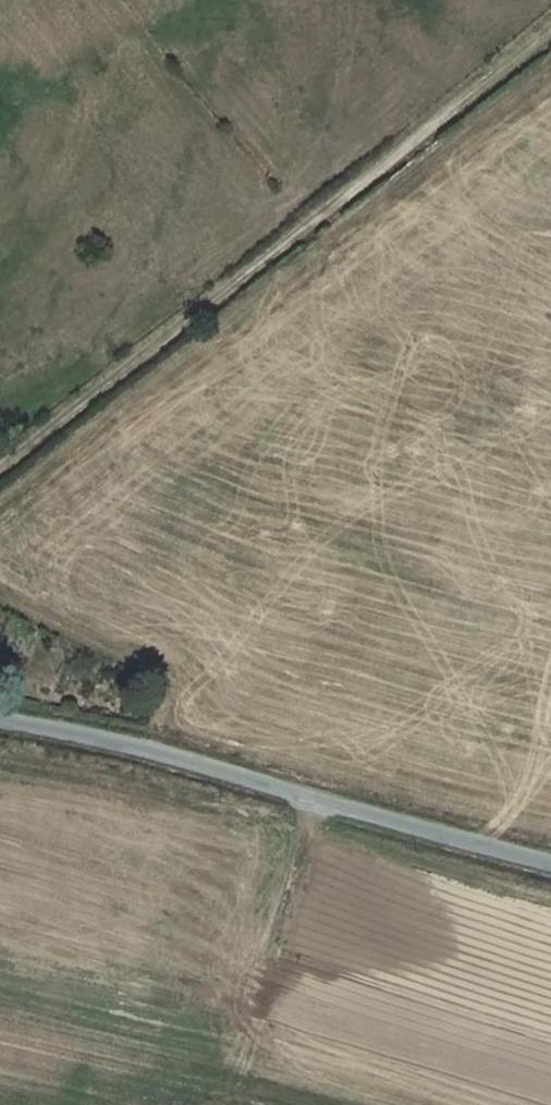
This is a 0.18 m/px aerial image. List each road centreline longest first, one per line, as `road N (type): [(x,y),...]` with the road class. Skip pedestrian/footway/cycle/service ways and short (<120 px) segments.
road 1 (track): [(550,29),(0,476)]
road 2 (residential): [(0,720),(144,747),(550,863)]

